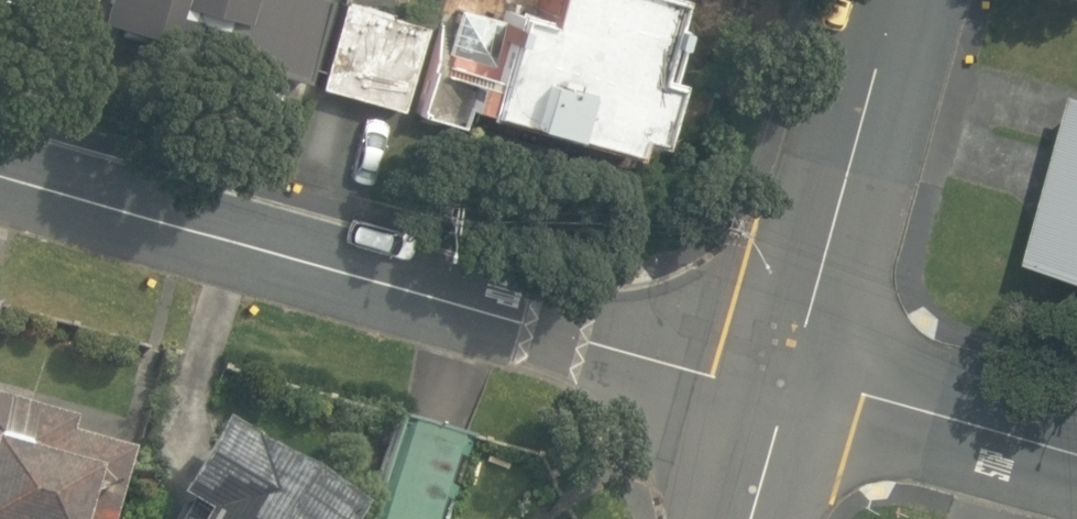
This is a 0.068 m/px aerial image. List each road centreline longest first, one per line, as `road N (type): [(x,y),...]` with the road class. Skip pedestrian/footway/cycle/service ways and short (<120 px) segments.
road 1 (residential): [(0,174),(714,376),(790,387)]
road 2 (secondary): [(898,0),(790,387)]
road 3 (residential): [(790,387),(865,394),(1076,454)]
road 4 (secondary): [(790,387),(752,518)]

